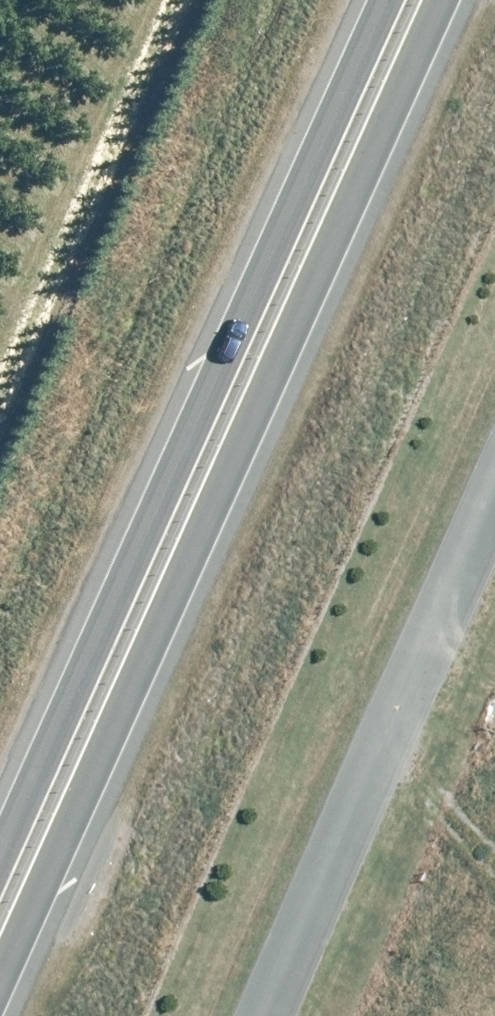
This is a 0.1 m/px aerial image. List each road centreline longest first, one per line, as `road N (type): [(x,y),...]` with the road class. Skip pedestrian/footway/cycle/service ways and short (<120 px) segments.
road 1 (trunk): [(455,0),(0,1015)]
road 2 (trunk): [(0,897),(393,0)]

